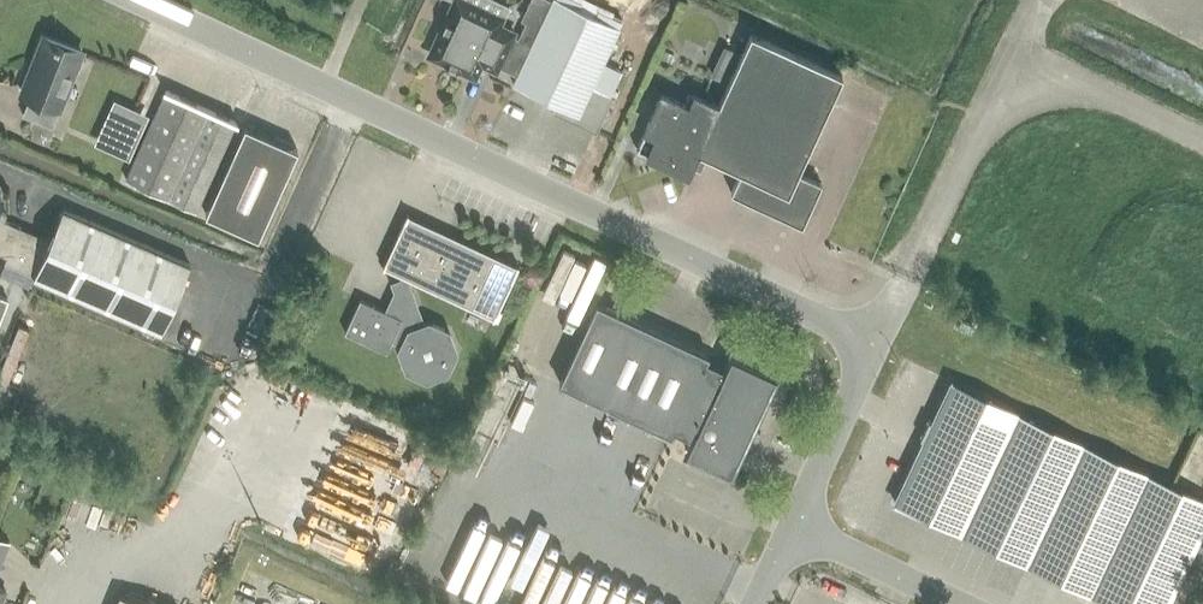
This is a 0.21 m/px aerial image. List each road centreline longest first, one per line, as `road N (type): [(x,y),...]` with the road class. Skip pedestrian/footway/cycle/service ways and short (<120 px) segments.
road 1 (unclassified): [(795,528),(873,344),(135,0)]
road 2 (unclassified): [(957,603),(795,528)]

